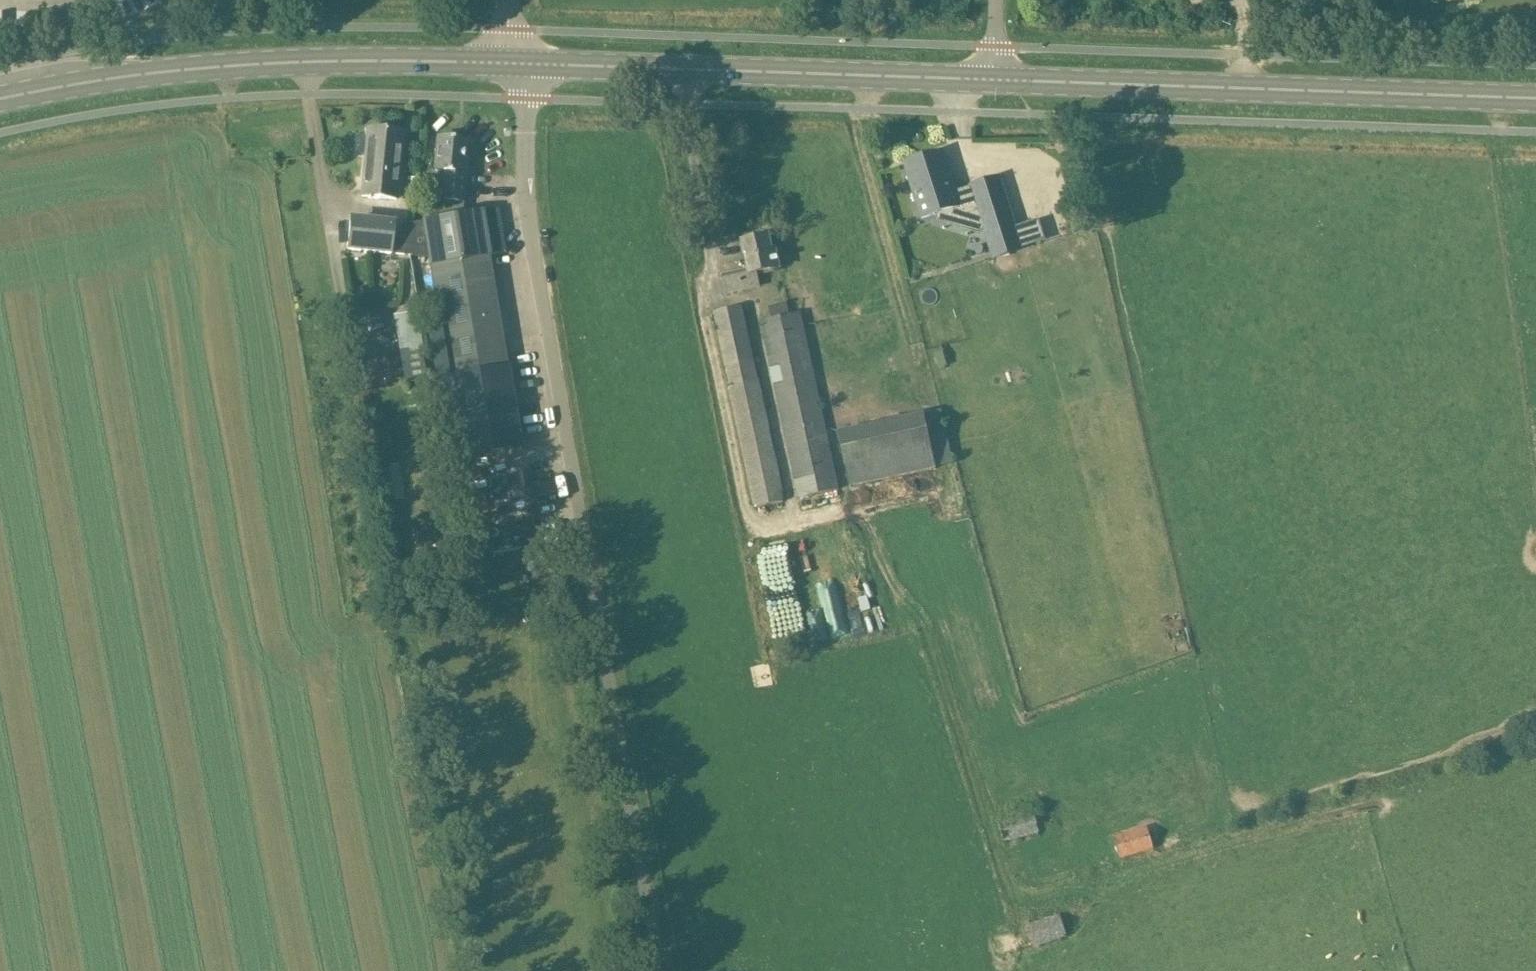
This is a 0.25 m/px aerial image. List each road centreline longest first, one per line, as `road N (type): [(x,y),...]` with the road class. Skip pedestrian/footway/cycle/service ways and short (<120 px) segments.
road 1 (unclassified): [(666,970),(650,916),(526,192),(517,64)]
road 2 (primary): [(1003,80),(1535,99)]
road 3 (primary): [(0,99),(268,63),(517,64)]
road 4 (primary): [(517,64),(1003,80)]

